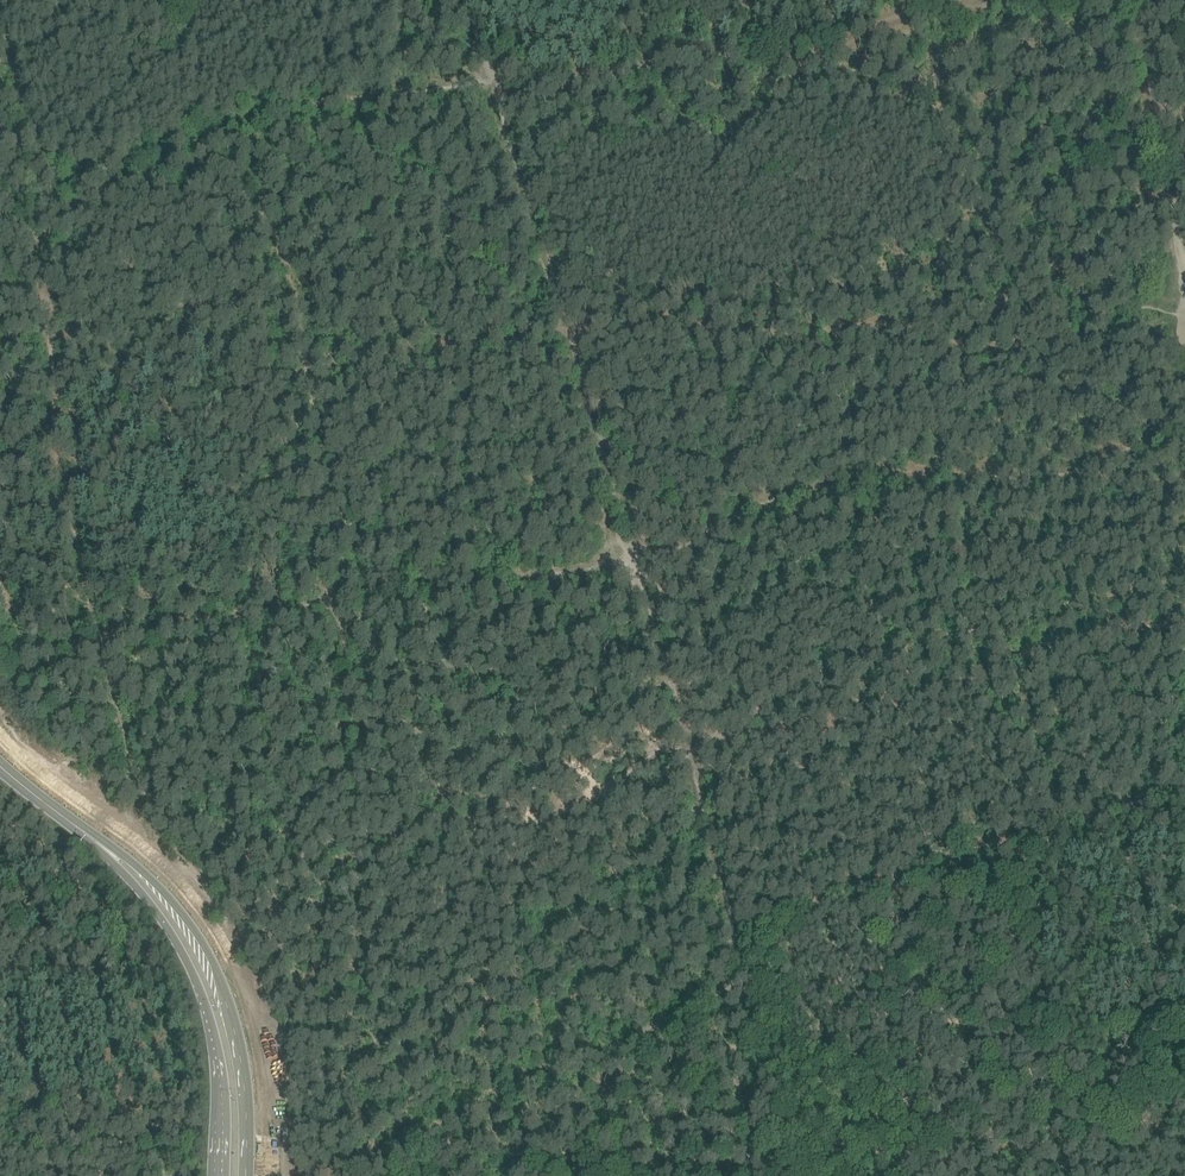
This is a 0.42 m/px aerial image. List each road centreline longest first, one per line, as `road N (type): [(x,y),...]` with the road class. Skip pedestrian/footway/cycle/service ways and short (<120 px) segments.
road 1 (tertiary): [(244,1175),(243,1081),(209,955),(154,884),(85,835)]
road 2 (tertiary): [(85,835),(166,926),(202,998),(220,1082),(220,1175)]

